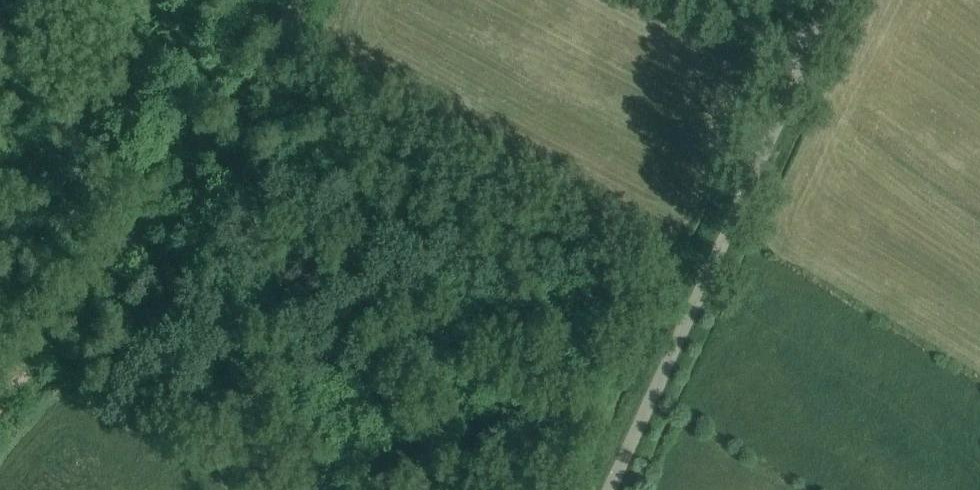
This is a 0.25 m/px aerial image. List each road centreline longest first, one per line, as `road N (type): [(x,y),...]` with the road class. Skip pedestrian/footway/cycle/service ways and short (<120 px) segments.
road 1 (unclassified): [(606,489),(805,53)]
road 2 (track): [(299,0),(267,79),(133,248)]
road 3 (track): [(133,248),(0,405)]

